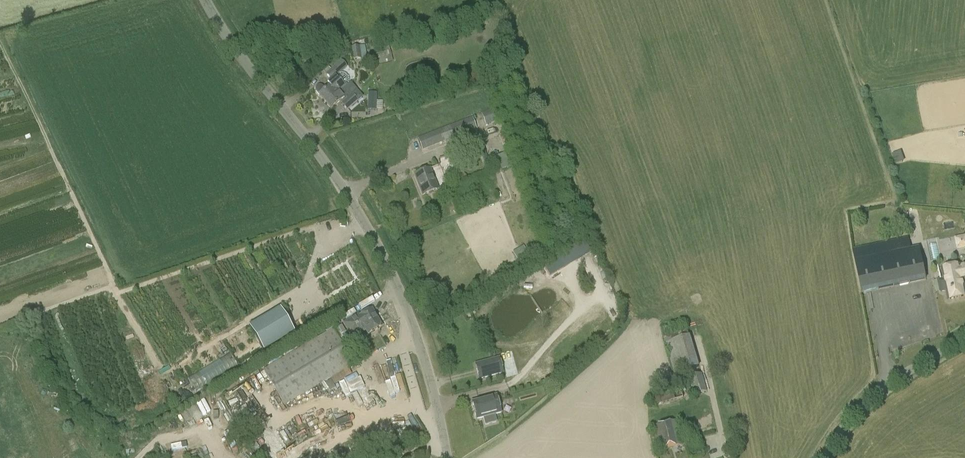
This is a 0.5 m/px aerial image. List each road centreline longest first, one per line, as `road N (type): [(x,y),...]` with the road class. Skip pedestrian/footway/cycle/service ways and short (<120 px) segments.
road 1 (unclassified): [(448,457),(421,347),(372,238),(205,0)]
road 2 (unclassified): [(824,457),(887,380),(964,334)]

